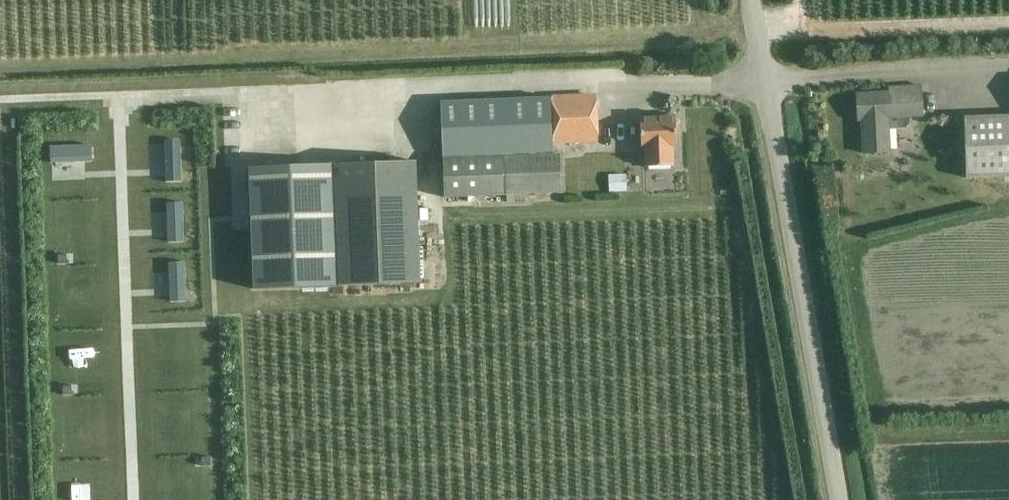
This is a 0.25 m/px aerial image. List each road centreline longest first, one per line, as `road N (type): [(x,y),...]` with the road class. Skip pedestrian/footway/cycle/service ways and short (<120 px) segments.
road 1 (unclassified): [(841,499),(751,0)]

